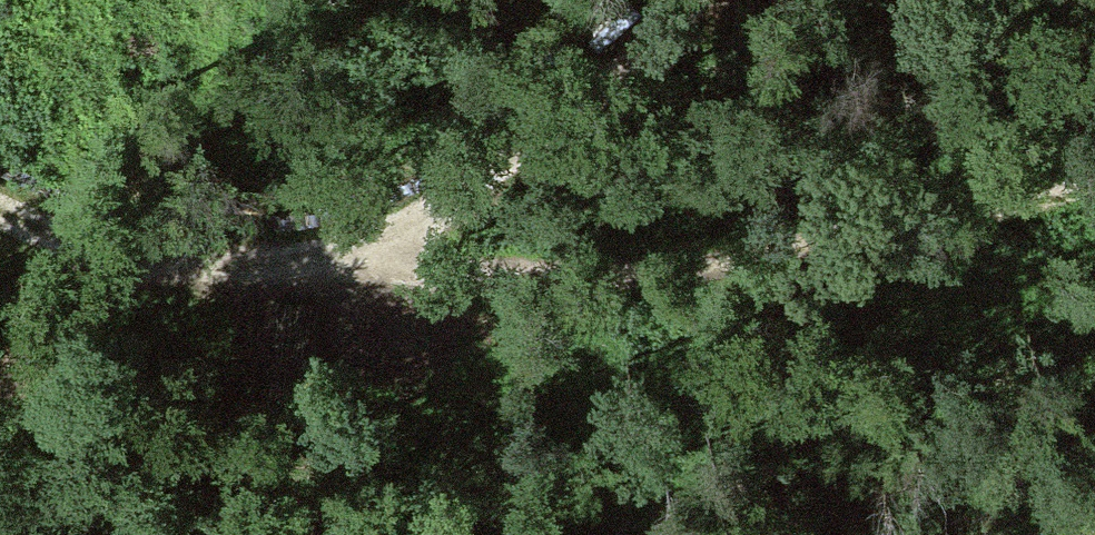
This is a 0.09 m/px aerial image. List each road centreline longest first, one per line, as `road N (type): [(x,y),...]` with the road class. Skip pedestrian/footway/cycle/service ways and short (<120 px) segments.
road 1 (track): [(1094,185),(1020,218),(766,260),(583,275),(352,256)]
road 2 (track): [(352,256),(455,200),(660,31),(683,0)]
road 3 (track): [(143,256),(244,265),(352,256)]
road 4 (track): [(0,203),(62,235),(143,256)]

